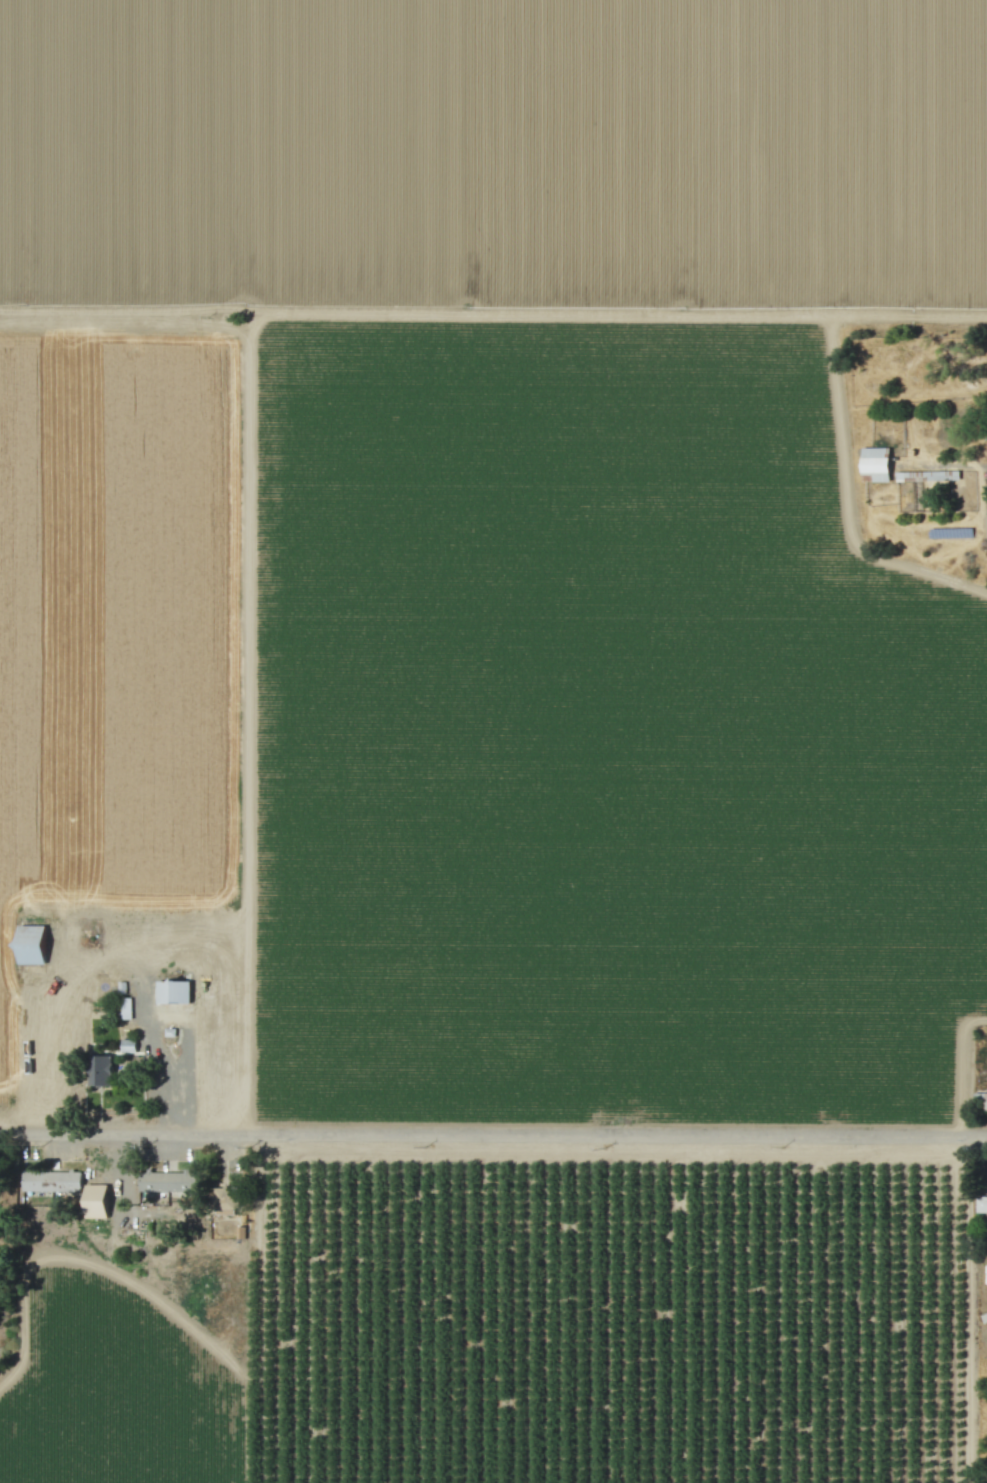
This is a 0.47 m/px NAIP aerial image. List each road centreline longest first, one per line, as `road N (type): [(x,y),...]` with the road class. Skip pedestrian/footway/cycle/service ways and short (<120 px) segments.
road 1 (residential): [(0,1141),(986,1142)]

